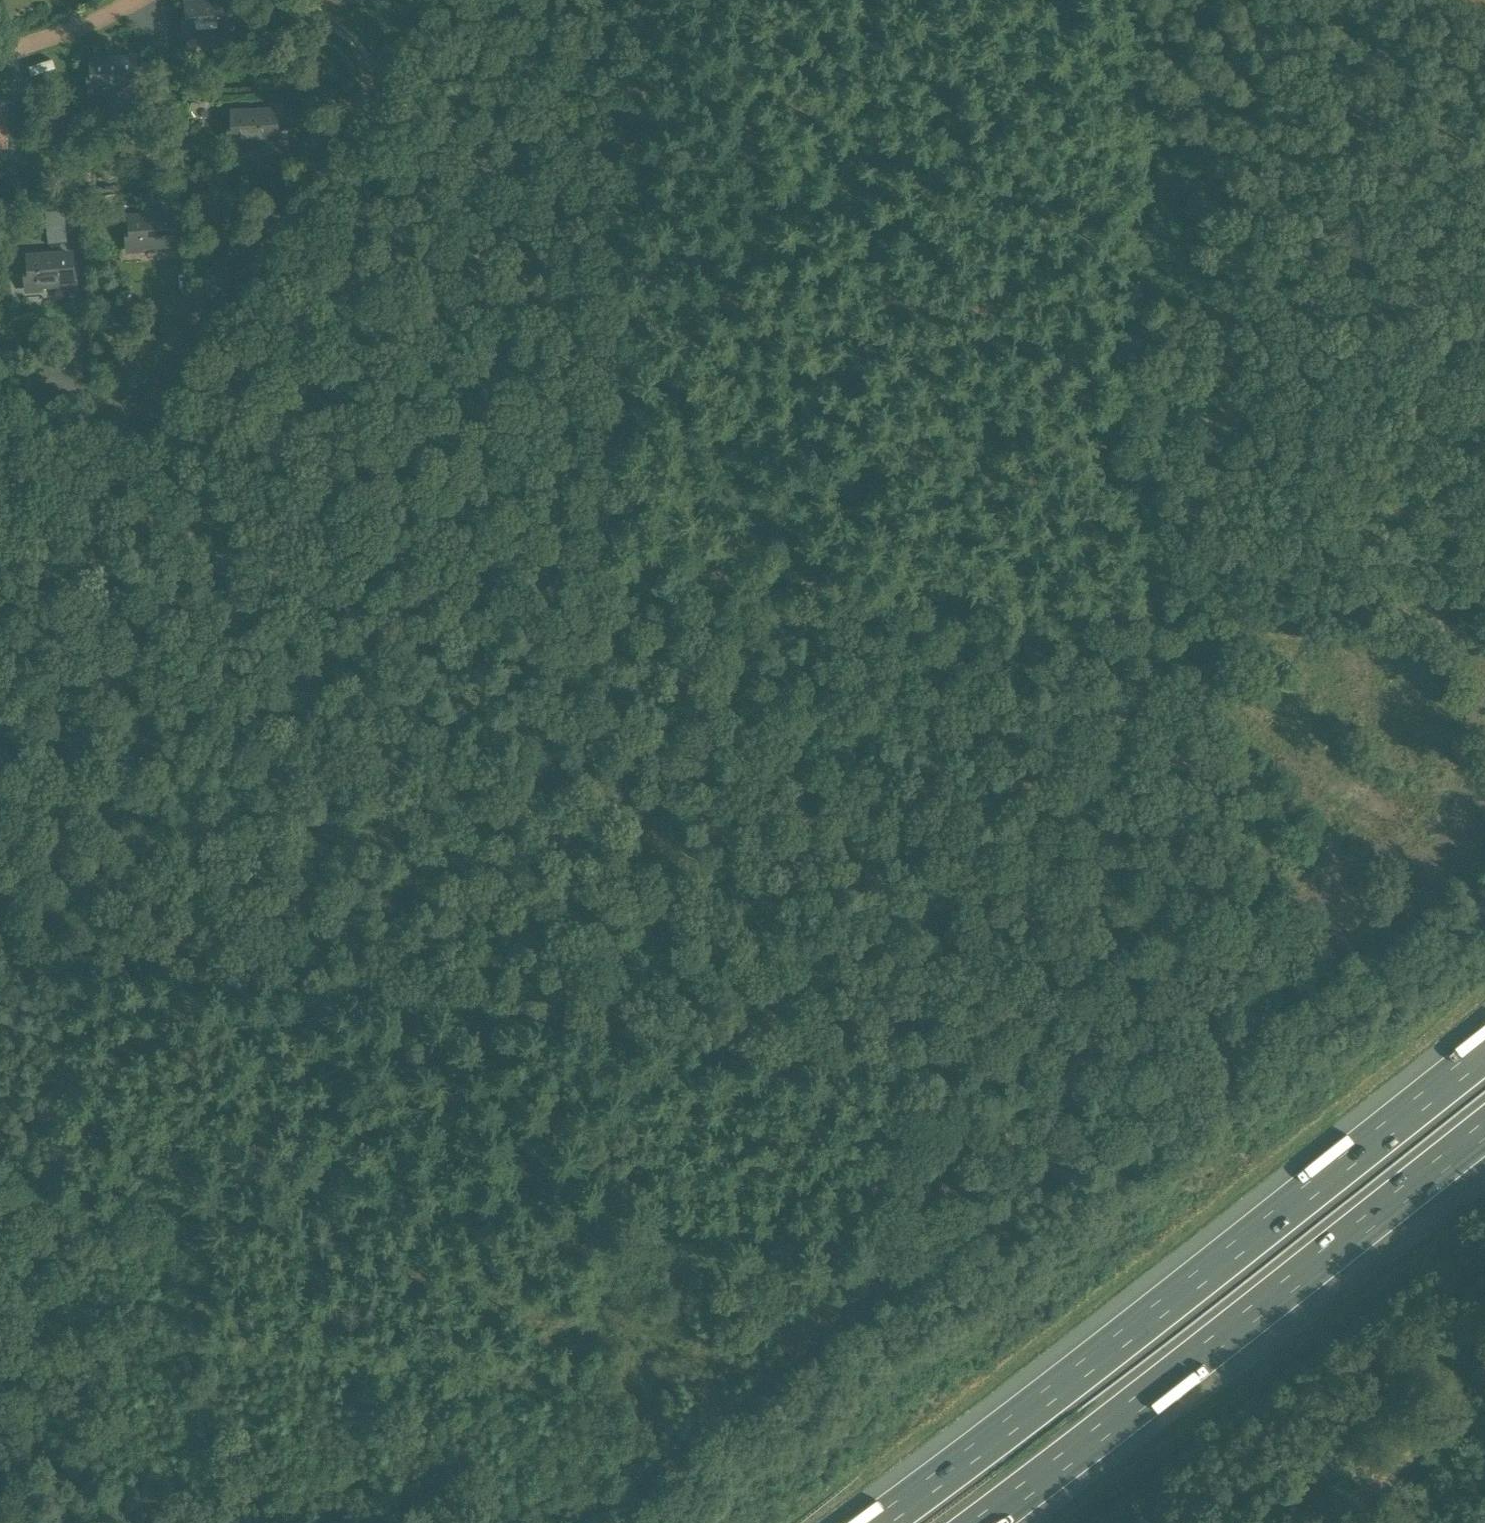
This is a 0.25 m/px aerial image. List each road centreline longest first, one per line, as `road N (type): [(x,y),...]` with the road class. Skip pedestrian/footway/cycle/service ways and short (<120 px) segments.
road 1 (track): [(0,950),(1113,1099),(1150,1095),(1273,1010),(1284,970),(1241,736),(1170,625),(1112,480),(1117,318),(1148,188),(1148,144),(1124,0)]
road 2 (track): [(47,510),(1484,658)]
road 3 (track): [(0,733),(542,785),(1223,876),(1266,870)]
road 4 (track): [(0,1197),(273,1215),(842,1276),(871,1261),(877,1240),(893,1071)]
road 5 (track): [(1117,318),(312,283),(243,267)]
road 6 (motorway): [(1484,1052),(878,1522)]
road 7 (track): [(436,1234),(474,798),(497,681),(499,556)]
road 8 (motorway): [(981,1522),(1484,1130)]
road 9 (track): [(0,546),(118,435)]
road 10 (track): [(1378,1482),(1484,1376)]
road 11 (track): [(1484,122),(1477,0)]

